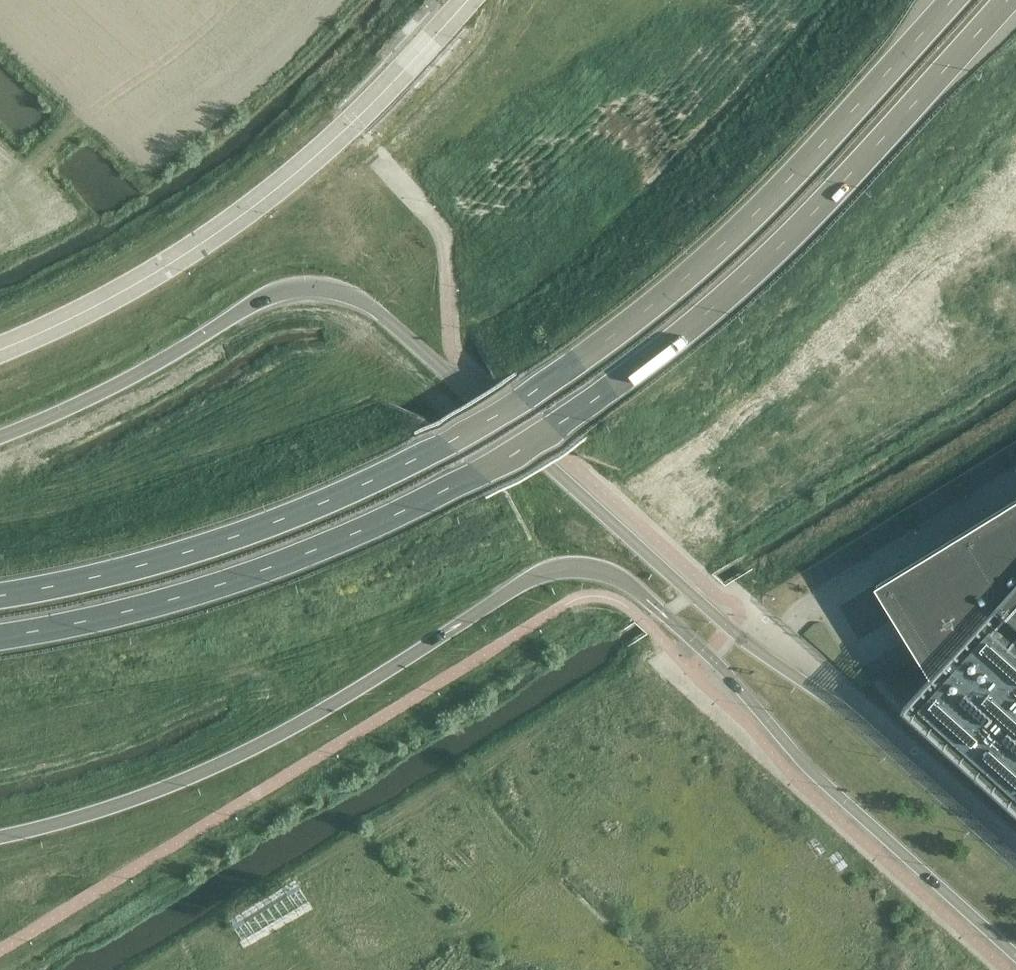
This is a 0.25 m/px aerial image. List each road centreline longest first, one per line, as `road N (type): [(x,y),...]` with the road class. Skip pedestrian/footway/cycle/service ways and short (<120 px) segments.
road 1 (trunk): [(1015,862),(855,717),(729,628),(349,293),(318,286),(277,292),(116,385),(0,436)]
road 2 (trunk): [(0,836),(100,809),(235,756),(527,579),(588,566),(629,583),(708,654),(819,779),(1015,956)]
road 3 (trunk): [(0,636),(181,596),(314,550),(444,489),(578,411),(781,246),(1007,0)]
road 4 (trunk): [(952,0),(714,253),(521,398),(294,514),(112,573),(0,595)]

